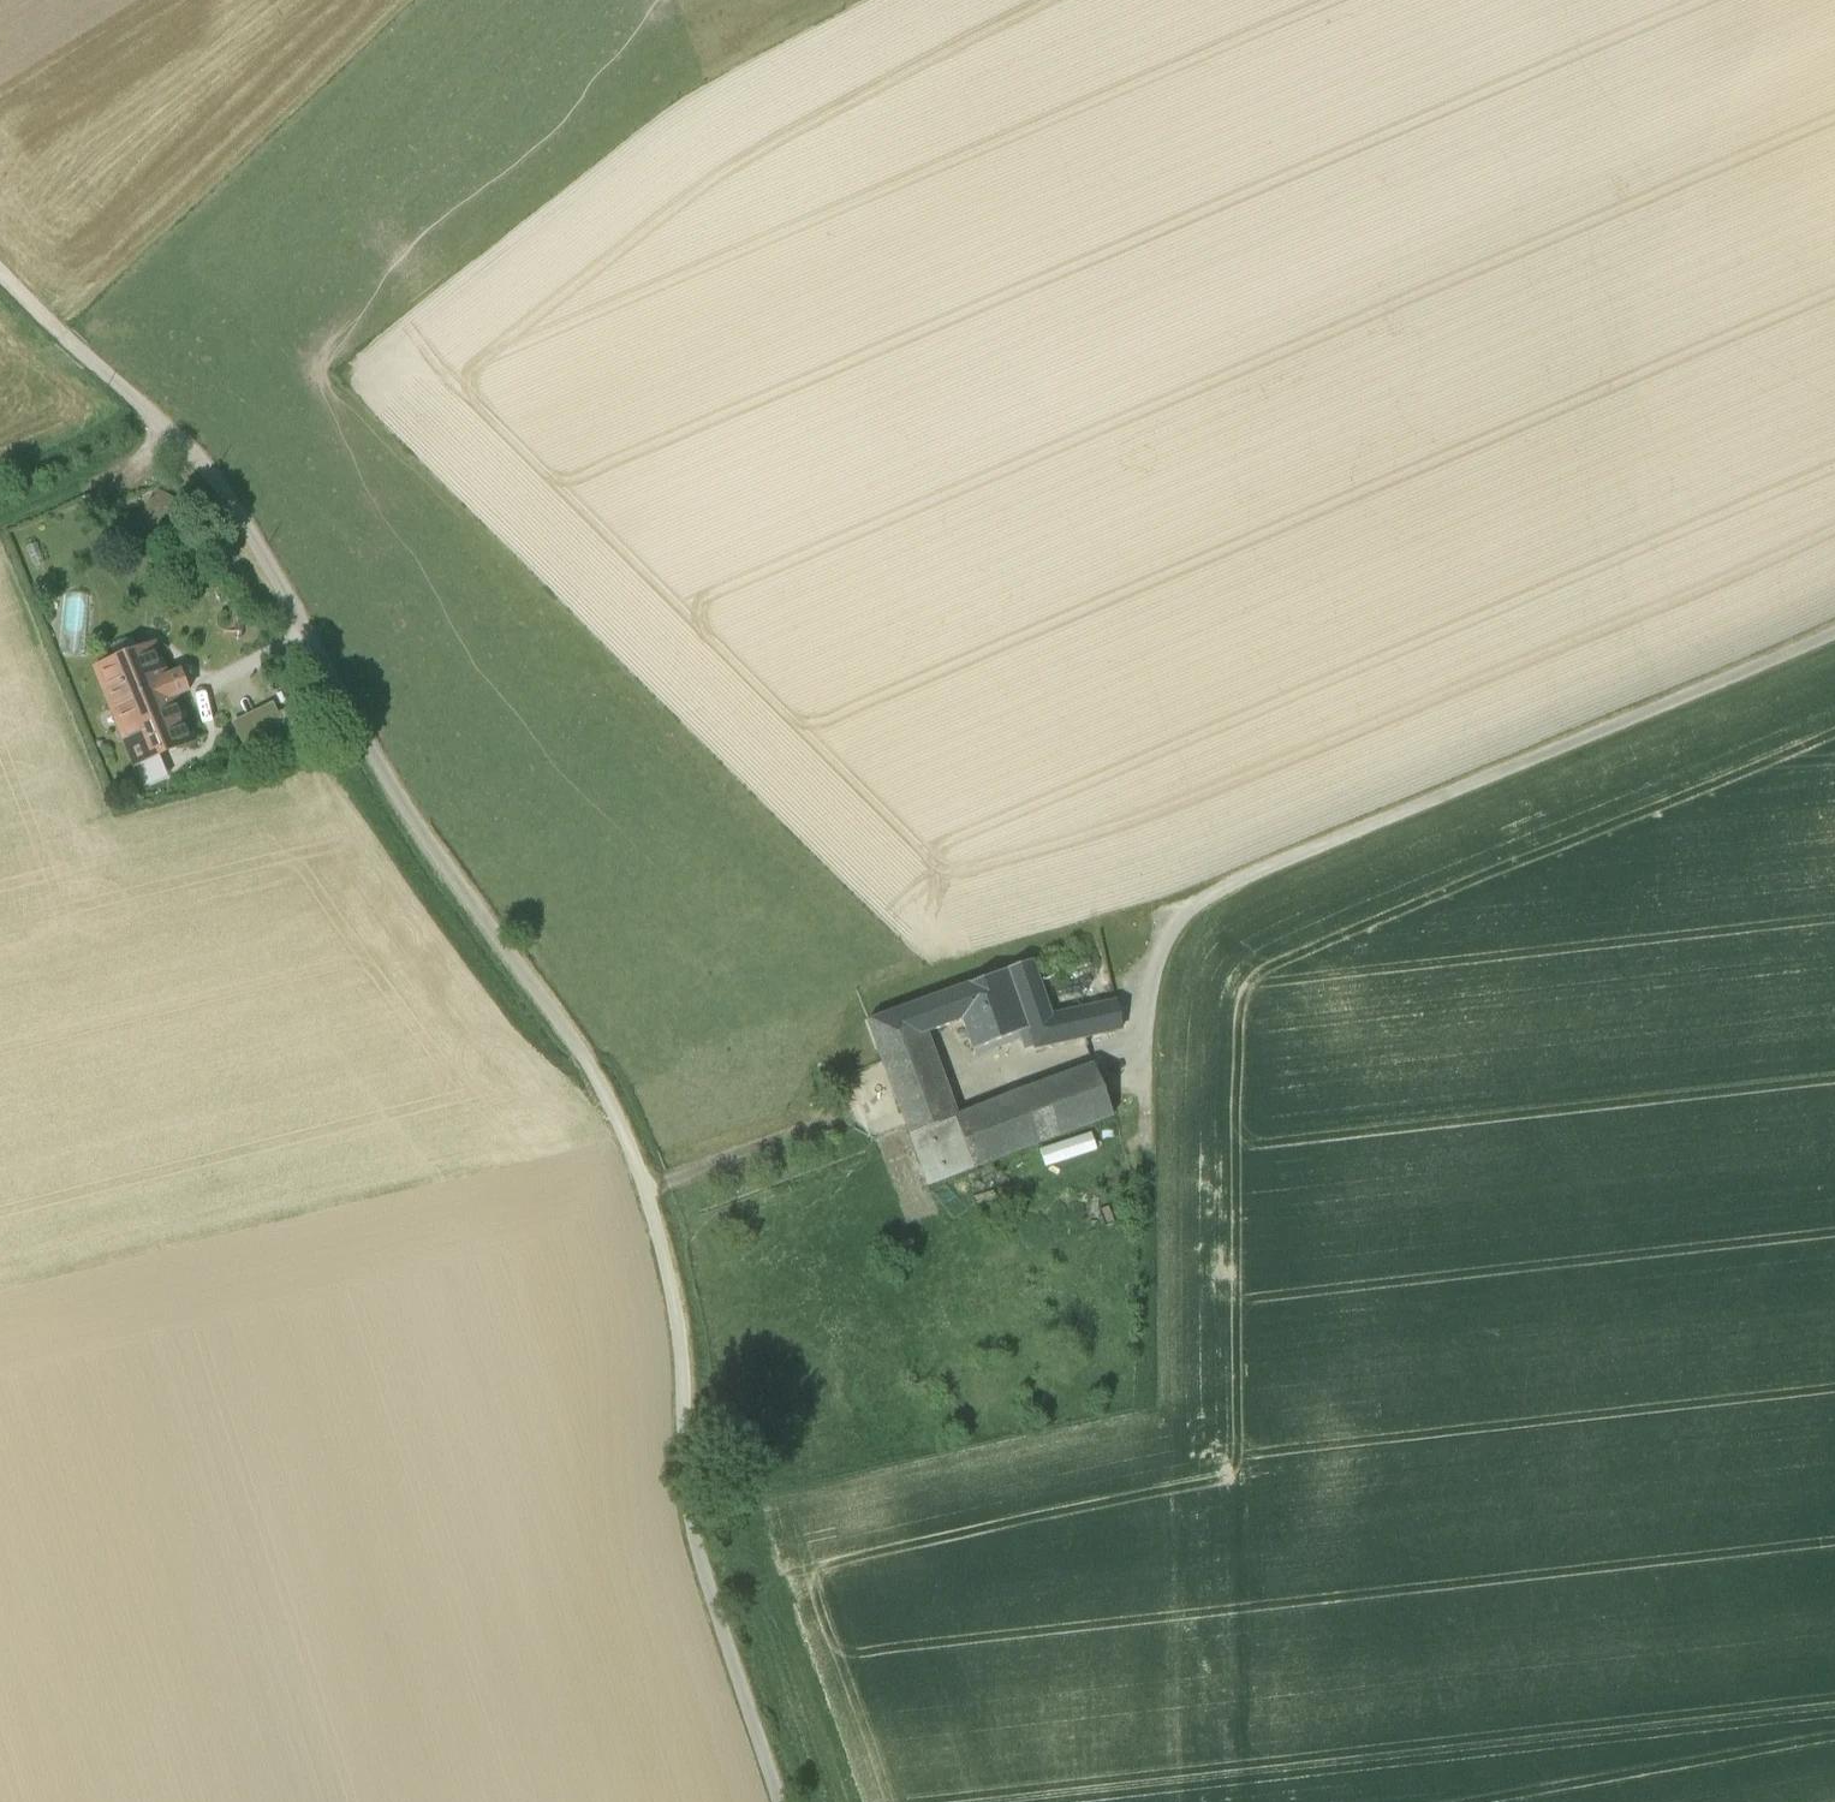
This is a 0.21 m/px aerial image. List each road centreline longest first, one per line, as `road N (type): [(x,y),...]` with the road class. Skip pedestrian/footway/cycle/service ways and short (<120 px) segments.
road 1 (unclassified): [(779,1801),(697,1551),(685,1485),(679,1327),(651,1211),(601,1085),(420,828),(234,505),(0,274)]
road 2 (residential): [(1834,634),(1181,912),(1165,934),(1153,990),(1147,1135)]

